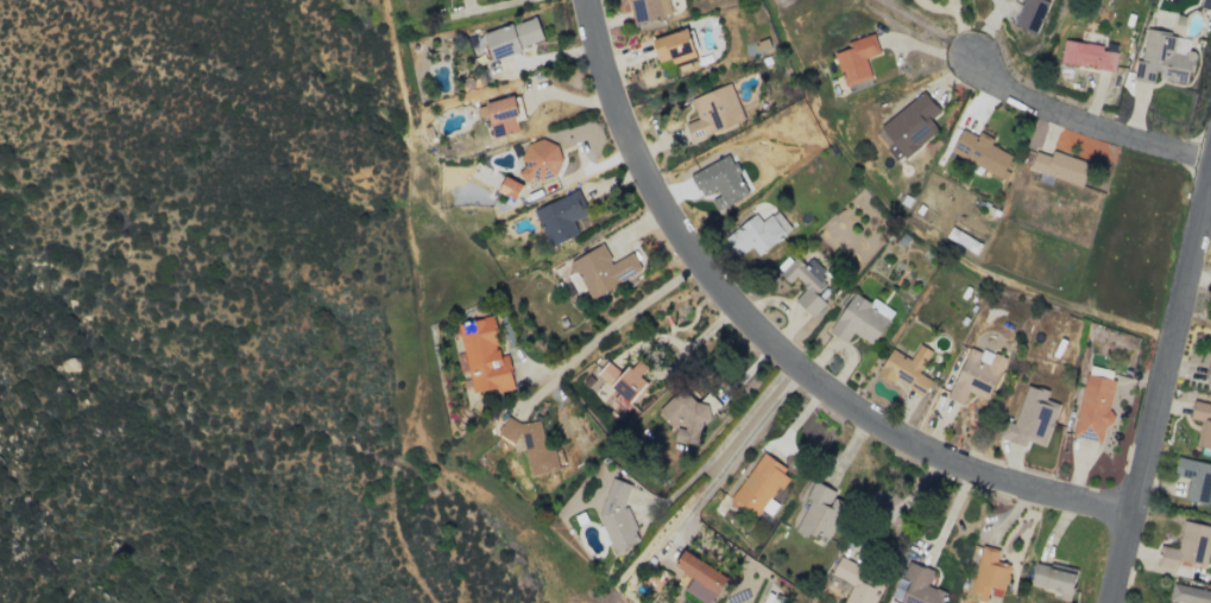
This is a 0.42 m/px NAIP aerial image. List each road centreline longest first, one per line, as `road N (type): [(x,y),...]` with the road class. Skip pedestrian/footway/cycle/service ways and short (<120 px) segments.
road 1 (residential): [(590,0),(616,109),(652,191),(682,241),(771,345),(869,420),(923,450),(980,475),(1133,510)]
road 2 (residential): [(1110,602),(1210,165)]
road 3 (residential): [(1210,160),(1085,123),(975,63)]

